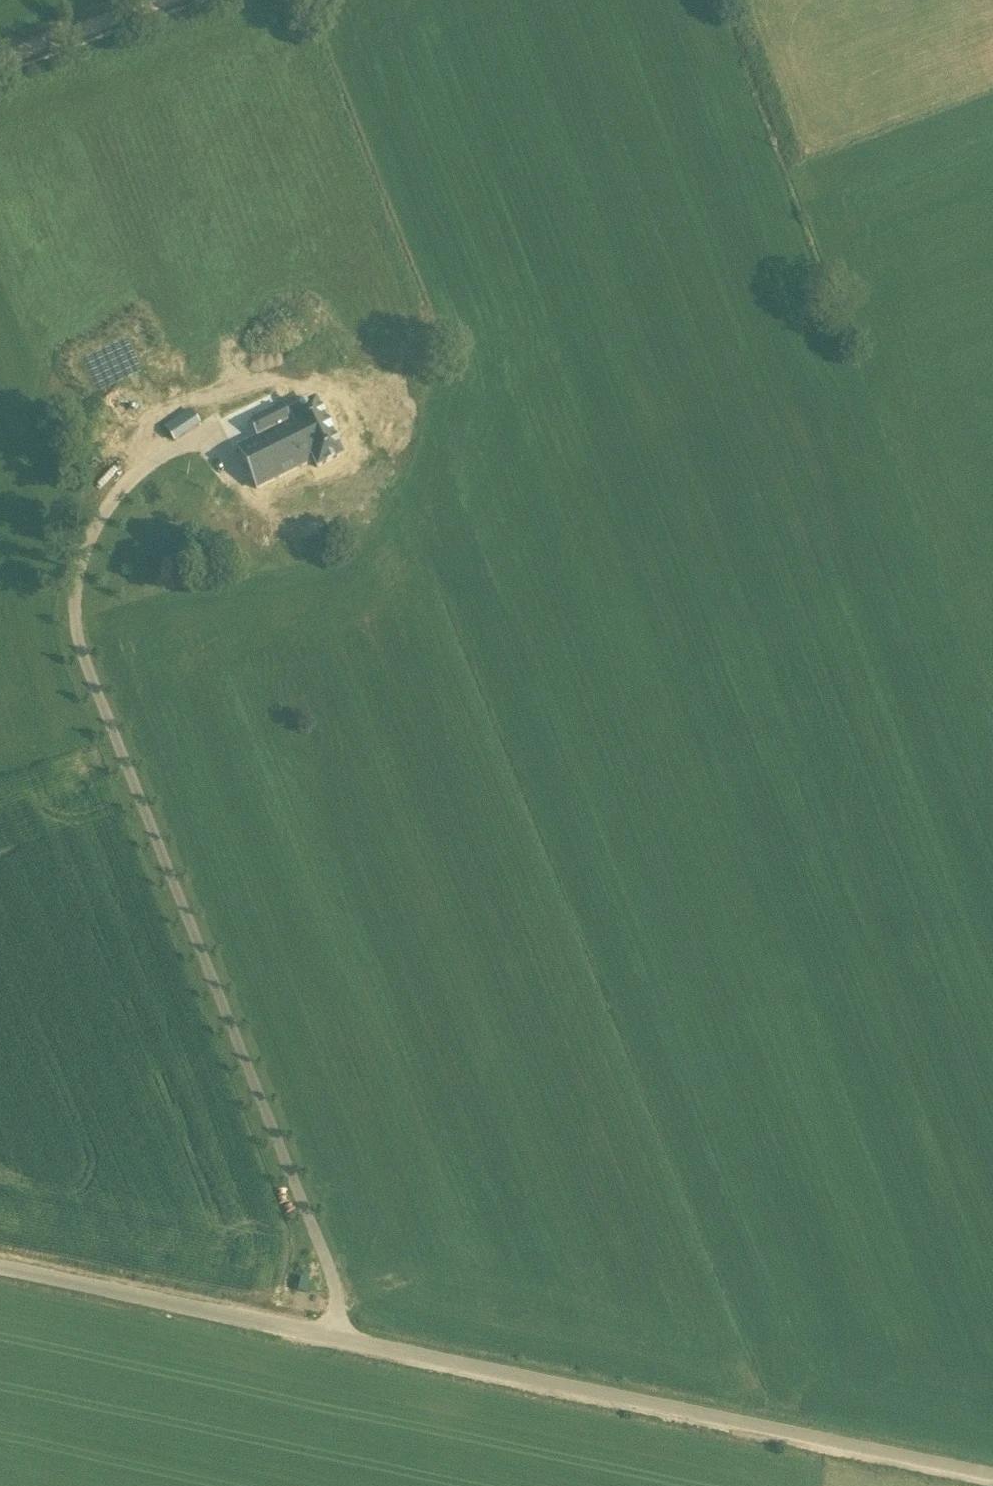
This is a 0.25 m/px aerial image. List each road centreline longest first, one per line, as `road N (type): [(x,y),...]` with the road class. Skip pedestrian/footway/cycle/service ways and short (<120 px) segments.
road 1 (unclassified): [(0,1265),(992,1475)]
road 2 (track): [(0,61),(167,0)]

